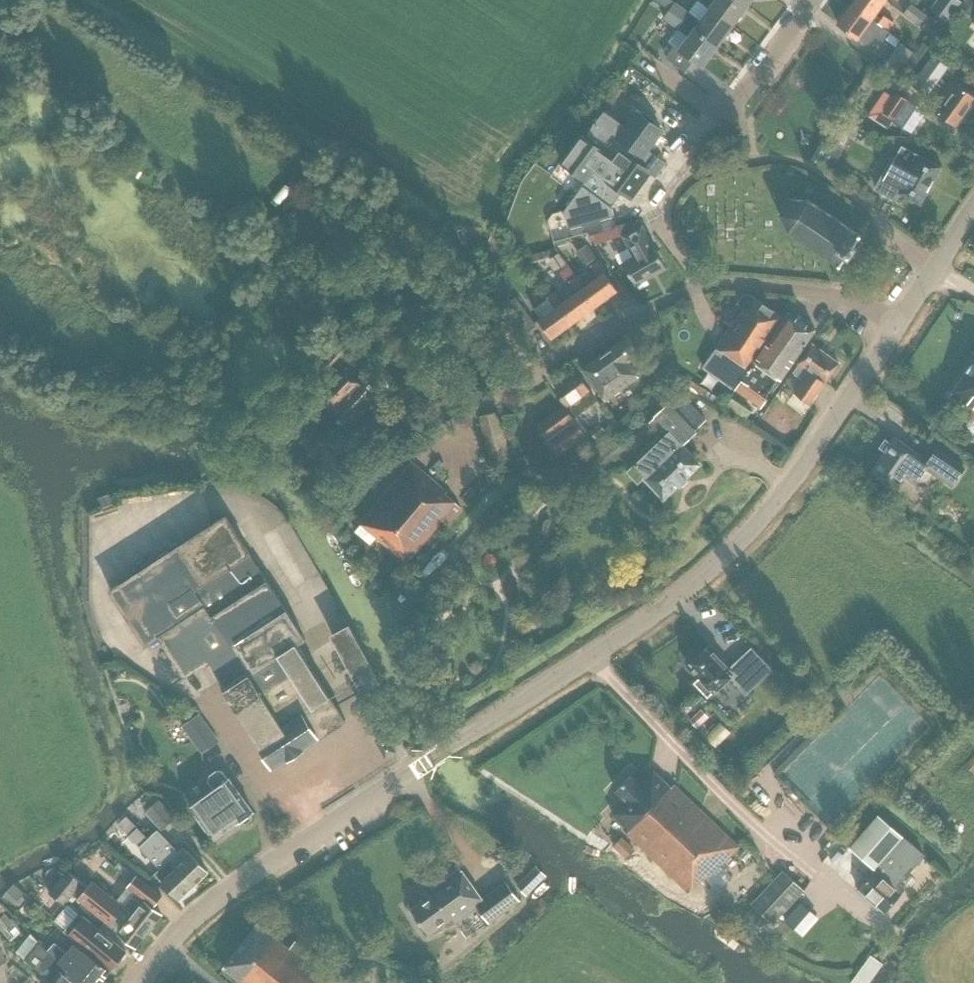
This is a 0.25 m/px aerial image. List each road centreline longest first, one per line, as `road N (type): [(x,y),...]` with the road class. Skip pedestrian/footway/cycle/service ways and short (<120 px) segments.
road 1 (tertiary): [(139,982),(193,919),(238,884),(592,656)]
road 2 (tertiary): [(592,656),(679,596),(757,527),(897,326)]
road 3 (residential): [(592,656),(711,784),(836,894)]
road 4 (residential): [(515,387),(697,288)]
road 5 (residential): [(697,288),(834,296),(897,326)]
road 6 (tertiary): [(897,326),(973,213)]
road 7 (residential): [(813,0),(732,109)]

